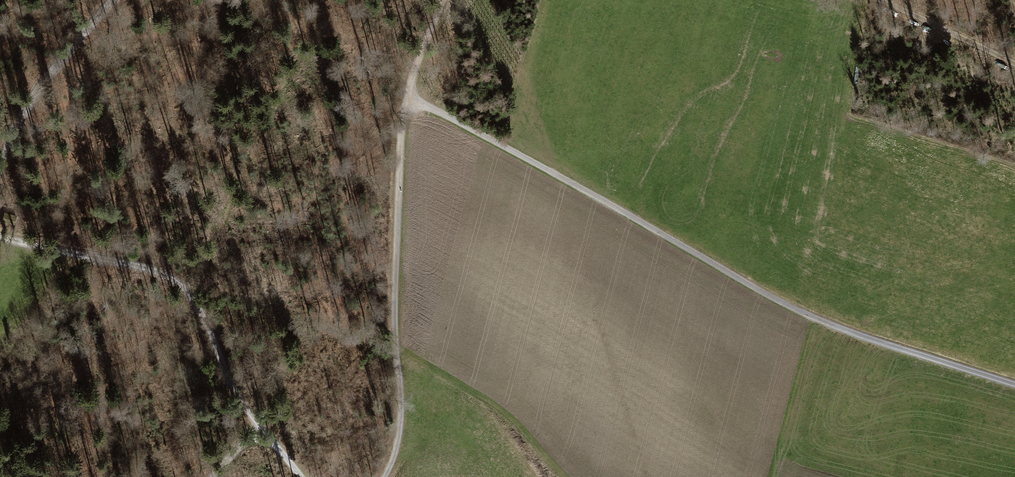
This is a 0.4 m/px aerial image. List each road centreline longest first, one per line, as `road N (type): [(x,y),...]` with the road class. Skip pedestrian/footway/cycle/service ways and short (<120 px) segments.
road 1 (track): [(408,94),(799,311),(1014,384)]
road 2 (track): [(383,476),(400,412),(394,306),(402,120),(442,0)]
road 3 (track): [(0,236),(158,273),(183,287),(231,386),(261,426)]
road 4 (track): [(0,168),(37,86),(113,0)]
road 5 (track): [(1014,64),(877,0)]

